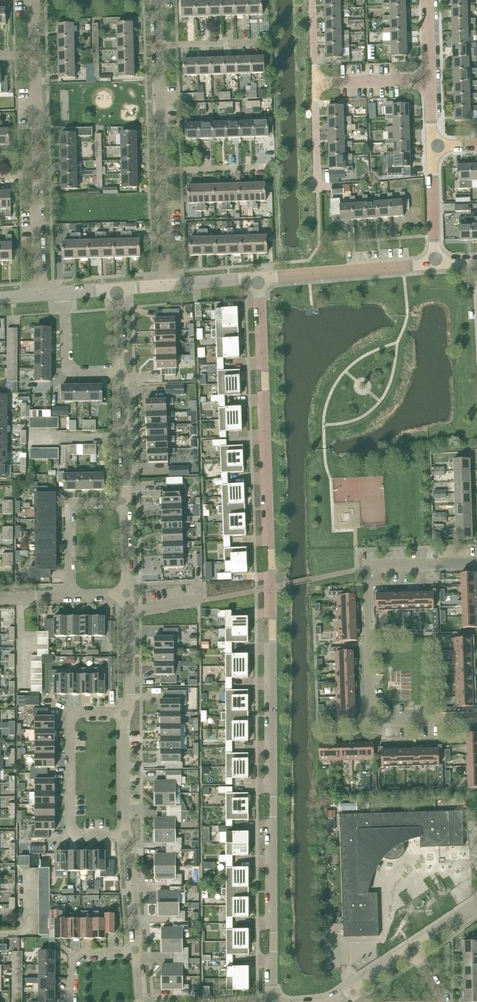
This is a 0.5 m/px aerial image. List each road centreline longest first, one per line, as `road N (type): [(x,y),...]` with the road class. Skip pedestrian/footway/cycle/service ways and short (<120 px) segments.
road 1 (residential): [(271,1001),(273,620),(259,277)]
road 2 (residential): [(476,718),(371,721),(366,566),(476,563)]
road 3 (residential): [(125,714),(71,713),(72,834),(125,834)]
road 4 (unclassified): [(259,277),(435,263)]
road 5 (residential): [(69,594),(68,501),(123,501)]
road 6 (residential): [(120,373),(65,374),(62,293)]
road 7 (residential): [(123,501),(120,373)]
road 8 (residential): [(161,171),(157,45)]
road 9 (residential): [(41,295),(39,174)]
road 10 (residential): [(125,714),(126,593)]
road 11 (residential): [(125,834),(125,714)]

